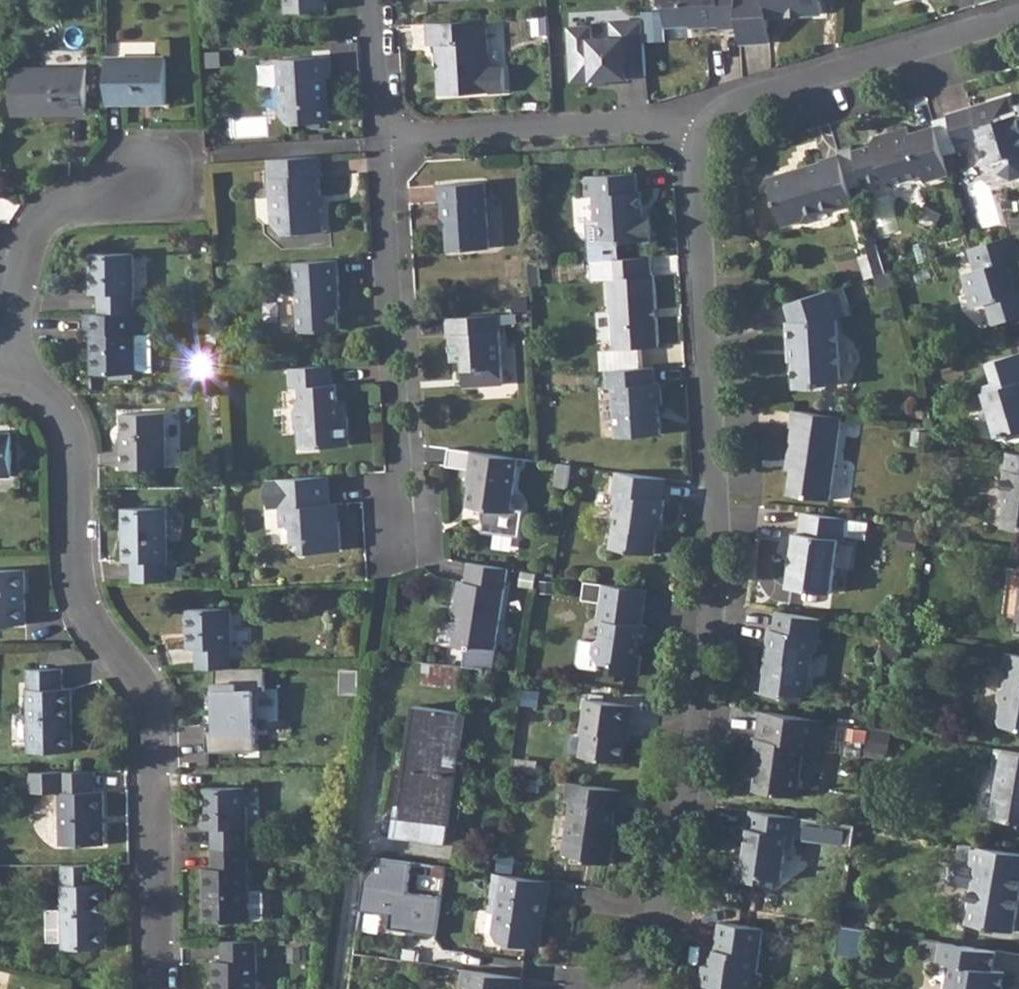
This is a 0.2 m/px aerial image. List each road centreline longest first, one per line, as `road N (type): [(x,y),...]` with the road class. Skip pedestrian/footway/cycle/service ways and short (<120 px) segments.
road 1 (residential): [(713,119),(698,139),(695,169),(720,549),(679,862),(626,988)]
road 2 (residential): [(161,988),(156,722),(147,684),(82,602),(75,456),(61,405),(38,384),(4,375)]
road 3 (residential): [(382,140),(400,488)]
road 4 (residential): [(382,140),(713,119)]
road 5 (residential): [(1018,20),(729,104),(713,119)]
road 6 (residential): [(4,375),(22,261),(36,232),(54,210),(109,202)]
road 7 (residential): [(340,988),(376,771)]
road 8 (residential): [(109,202),(176,205),(186,188),(171,151),(142,146),(117,157)]
road 9 (residential): [(400,488),(423,502),(423,538),(400,549),(379,527),(381,494)]
road 10 (residential): [(377,0),(382,140)]

